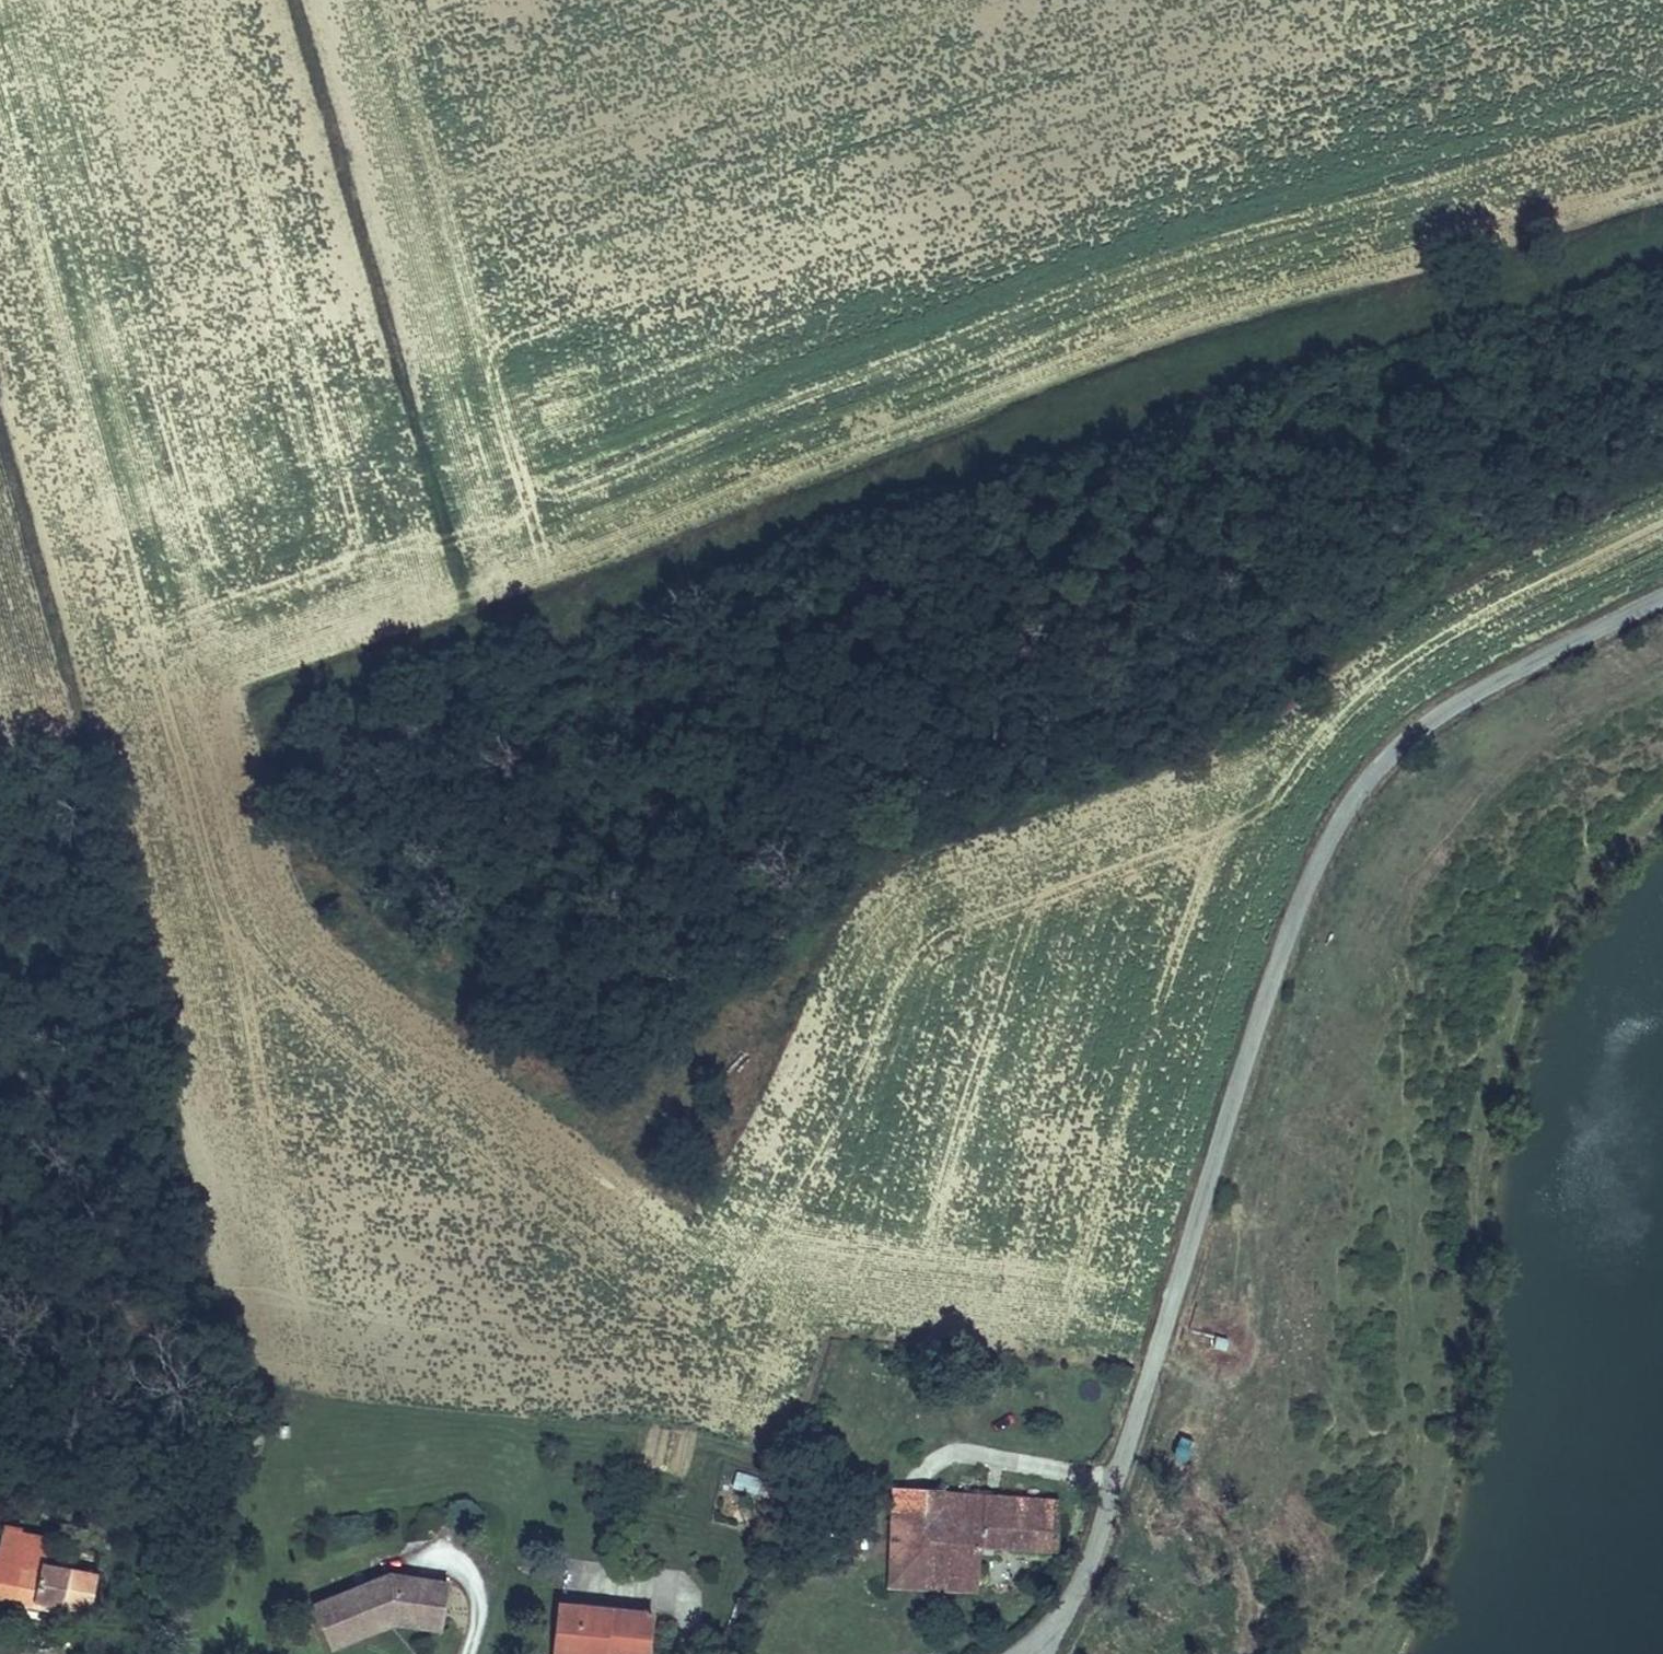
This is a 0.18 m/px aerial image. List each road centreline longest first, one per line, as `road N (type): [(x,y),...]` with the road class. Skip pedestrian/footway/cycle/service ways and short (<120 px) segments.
road 1 (unclassified): [(1017,1653),(1054,1621),(1083,1577),(1264,1003),(1315,866),(1348,809),(1400,740),(1480,688),(1662,593)]

